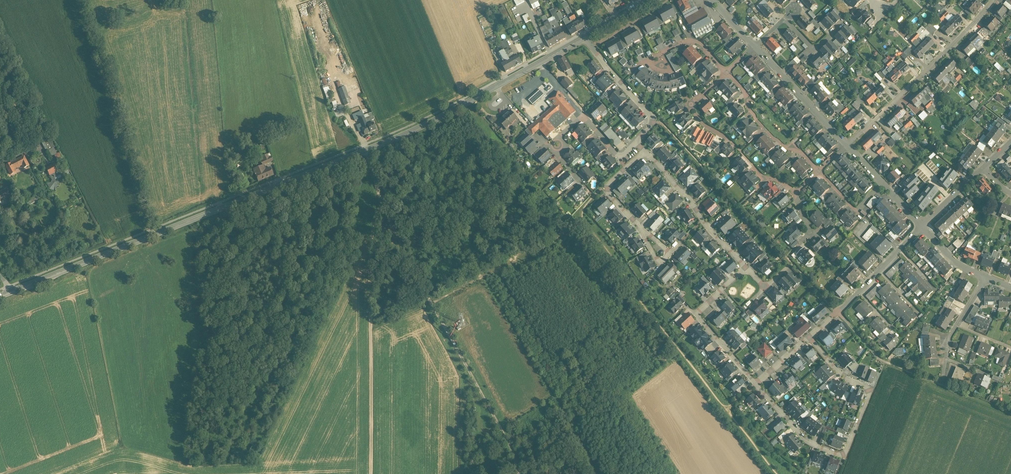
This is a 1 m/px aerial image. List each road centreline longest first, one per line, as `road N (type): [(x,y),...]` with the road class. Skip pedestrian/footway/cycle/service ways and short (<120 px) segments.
road 1 (secondary): [(12,291),(427,124),(585,37)]
road 2 (track): [(364,151),(382,205),(372,240),(371,473)]
road 3 (track): [(514,452),(382,205)]
road 4 (residential): [(757,384),(803,438),(844,457),(870,389),(842,374),(811,338)]
road 5 (track): [(373,325),(577,233),(594,196)]
road 6 (residential): [(994,0),(847,144)]
road 7 (residential): [(704,220),(667,257),(604,187),(644,149)]
road 8 (residential): [(582,182),(551,145),(584,116),(621,157),(637,140)]
road 9 (residential): [(757,384),(696,314),(745,268)]
road 10 (residential): [(921,226),(811,338)]
road 11 (residential): [(727,72),(756,121),(819,171)]
road 12 (residential): [(637,140),(655,120),(585,37)]
road 13 (residential): [(847,144),(755,46)]

